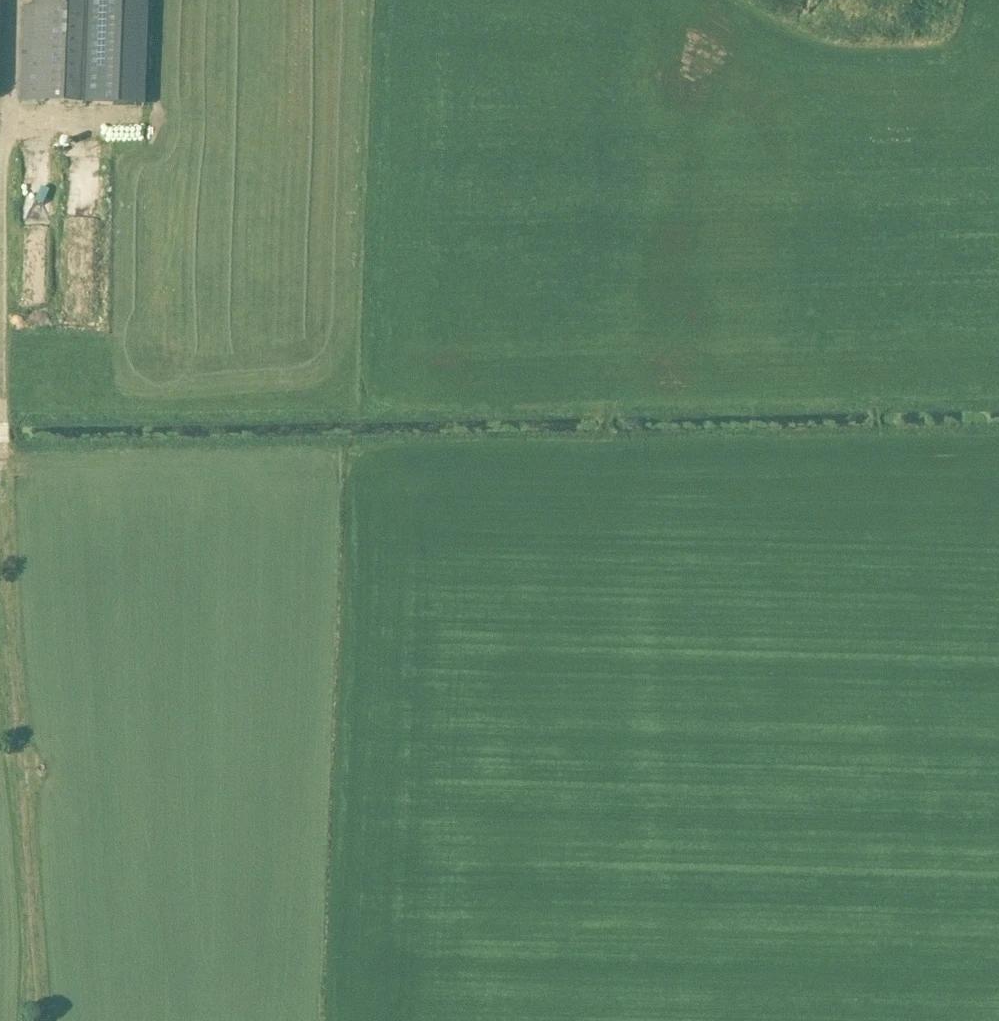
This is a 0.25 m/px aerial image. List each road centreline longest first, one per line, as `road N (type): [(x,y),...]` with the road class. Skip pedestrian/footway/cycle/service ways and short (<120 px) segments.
road 1 (track): [(2,121),(4,504)]

